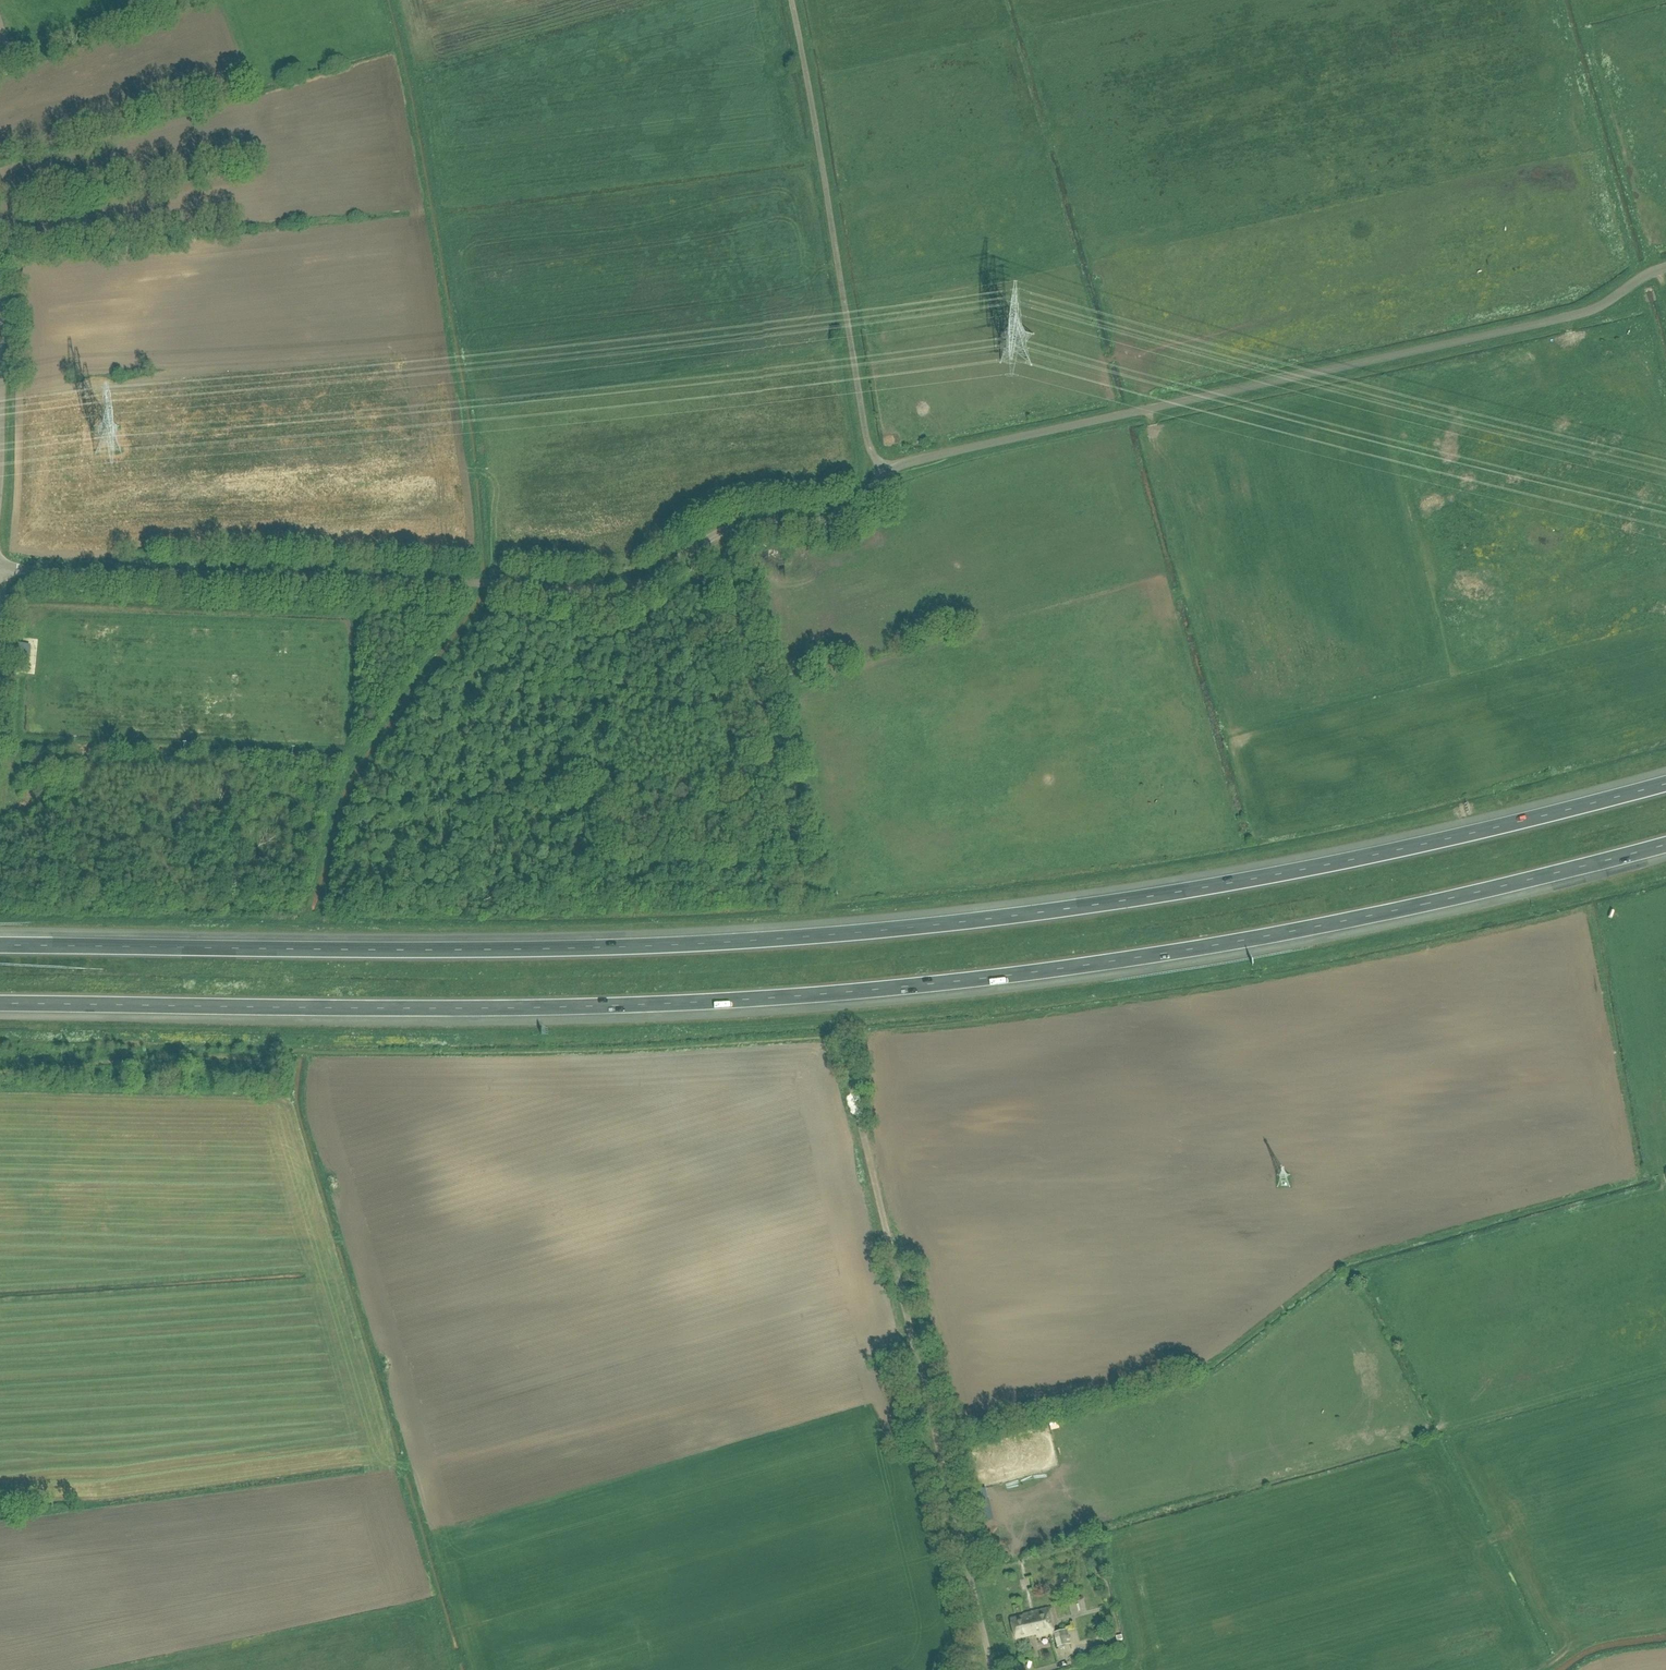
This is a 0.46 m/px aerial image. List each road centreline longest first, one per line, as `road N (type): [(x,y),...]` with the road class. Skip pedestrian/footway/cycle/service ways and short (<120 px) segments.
road 1 (motorway): [(1665,773),(1475,825),(1018,913),(788,933),(404,946),(0,946)]
road 2 (motorway): [(0,1004),(409,1004),(1002,976),(1490,888),(1665,840)]
road 3 (unclassified): [(0,567),(618,589),(725,530),(832,519),(884,473)]
road 4 (unclassified): [(884,473),(1559,319),(1595,310),(1665,268)]
road 5 (unclassified): [(989,1669),(849,1094)]
road 6 (unclassified): [(884,473),(867,439),(790,0)]

